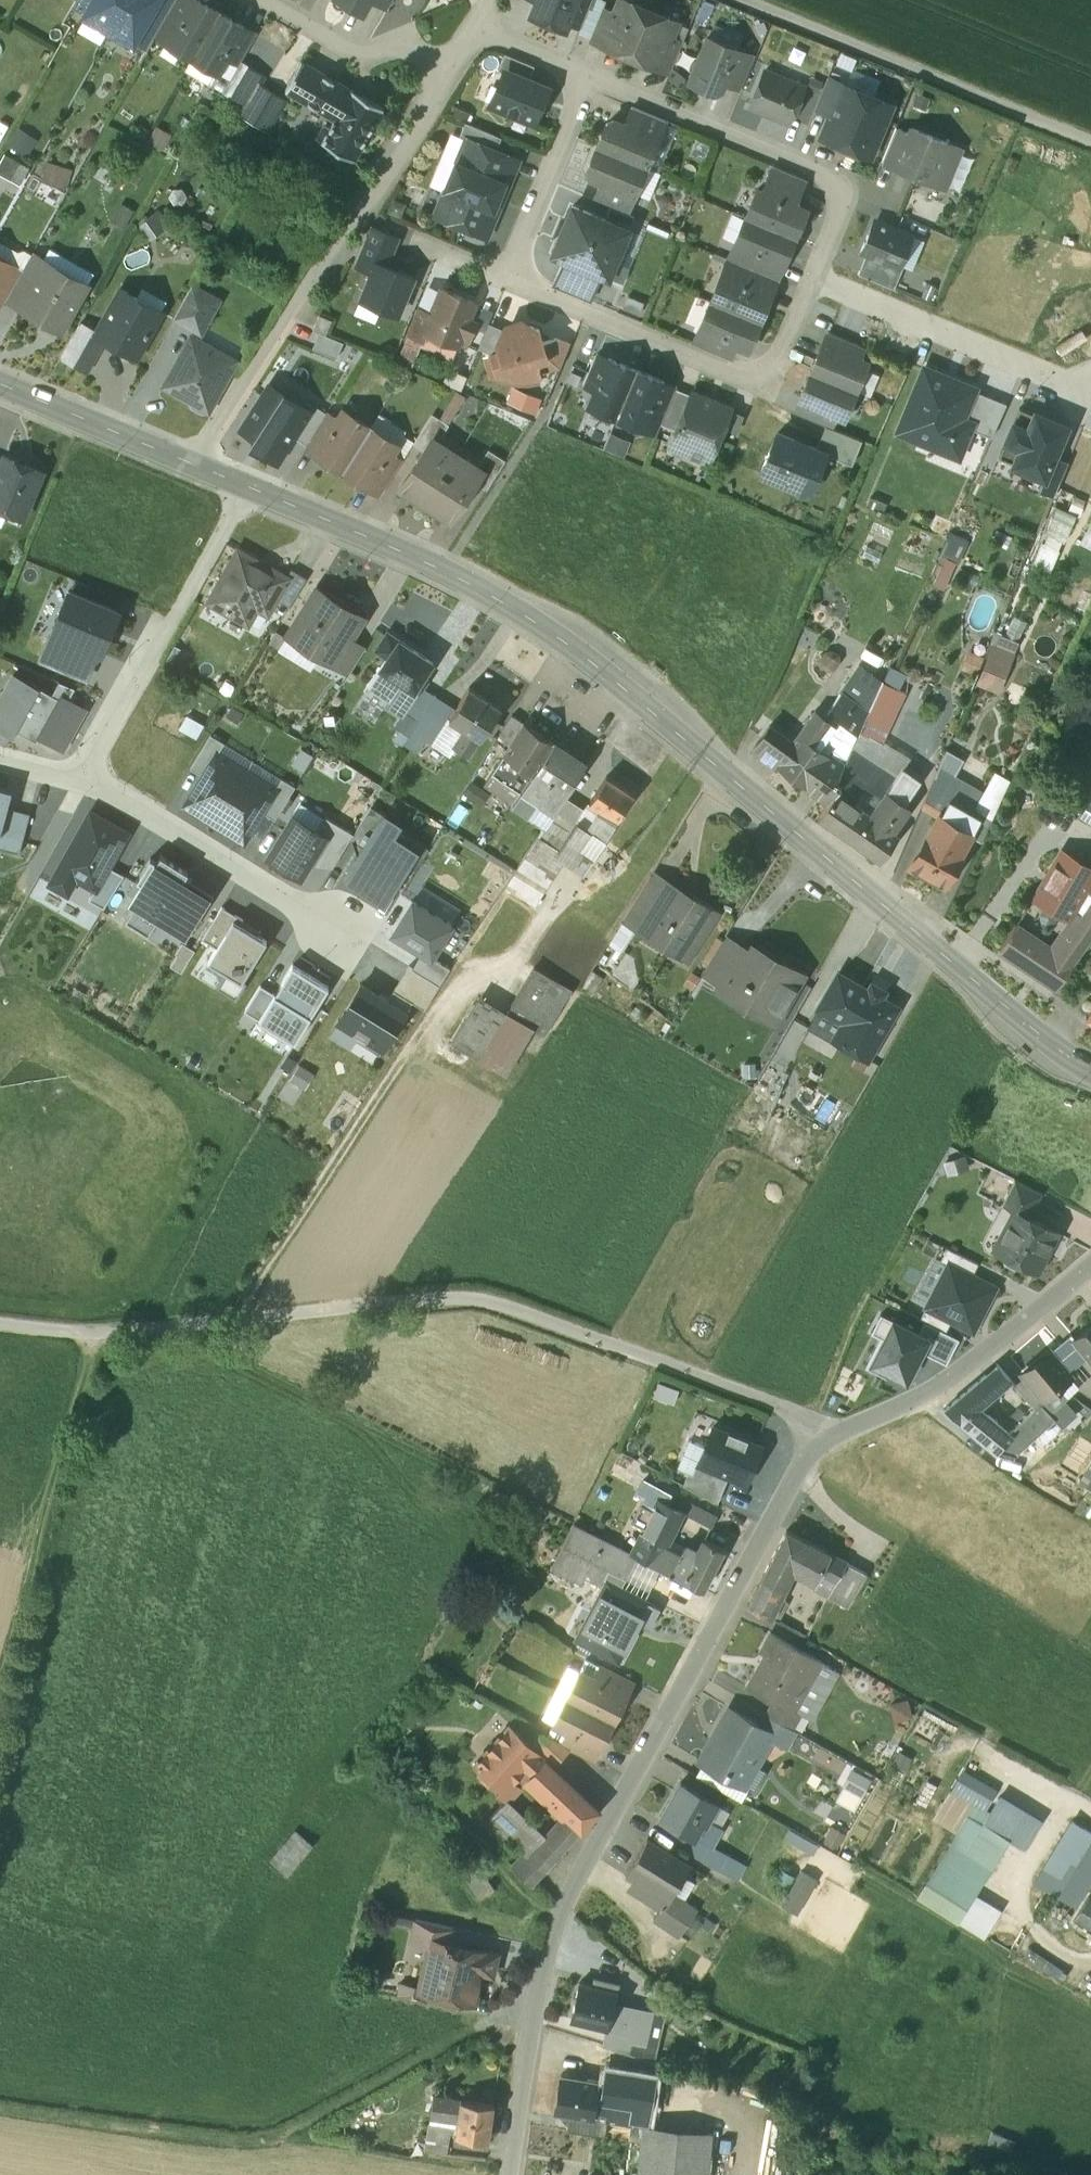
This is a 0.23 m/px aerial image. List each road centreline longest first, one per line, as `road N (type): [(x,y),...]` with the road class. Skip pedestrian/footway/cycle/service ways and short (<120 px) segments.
road 1 (tertiary): [(1090,1073),(1058,1056),(576,649),(447,574),(246,488)]
road 2 (track): [(0,1323),(86,1333),(489,1300),(790,1411),(816,1444)]
road 3 (residential): [(816,1444),(568,1896),(530,2043),(511,2174)]
road 4 (track): [(538,1999),(268,2146),(0,2112)]
road 5 (track): [(248,1319),(247,1286),(431,1020),(470,982),(505,971),(572,878)]
road 6 (residential): [(194,467),(445,70)]
road 7 (track): [(0,1770),(93,1415),(86,1333)]
road 8 (residential): [(814,274),(774,363),(746,376),(507,280)]
road 9 (track): [(738,0),(1090,143)]
road 10 (residential): [(588,76),(836,180),(841,196),(814,274)]
road 11 (residential): [(246,488),(85,783)]
road 12 (residential): [(816,1444),(937,1395),(1090,1276)]
road 13 (residential): [(85,783),(352,940)]
road 14 (residential): [(814,274),(1088,390)]
road 15 (residential): [(507,280),(588,76)]
road 16 (tertiary): [(194,467),(0,385)]
road 17 (residential): [(260,0),(358,58),(398,51),(445,70)]
road 18 (track): [(0,883),(27,890),(85,783)]
road 19 (residential): [(473,29),(588,76)]

